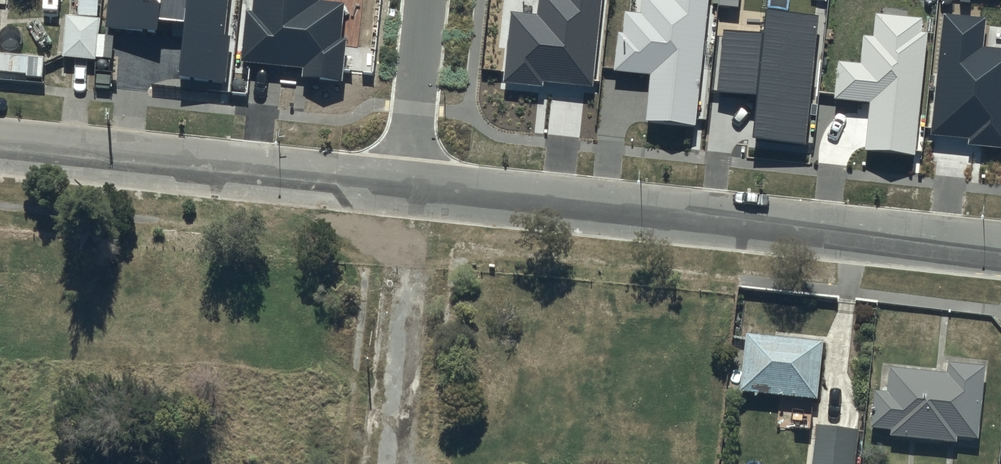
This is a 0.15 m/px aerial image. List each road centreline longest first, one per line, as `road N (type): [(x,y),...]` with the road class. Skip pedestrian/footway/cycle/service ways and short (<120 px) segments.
road 1 (residential): [(407,187),(1000,249)]
road 2 (residential): [(0,142),(407,187)]
road 3 (track): [(387,463),(409,267)]
road 4 (residential): [(407,187),(426,0)]

